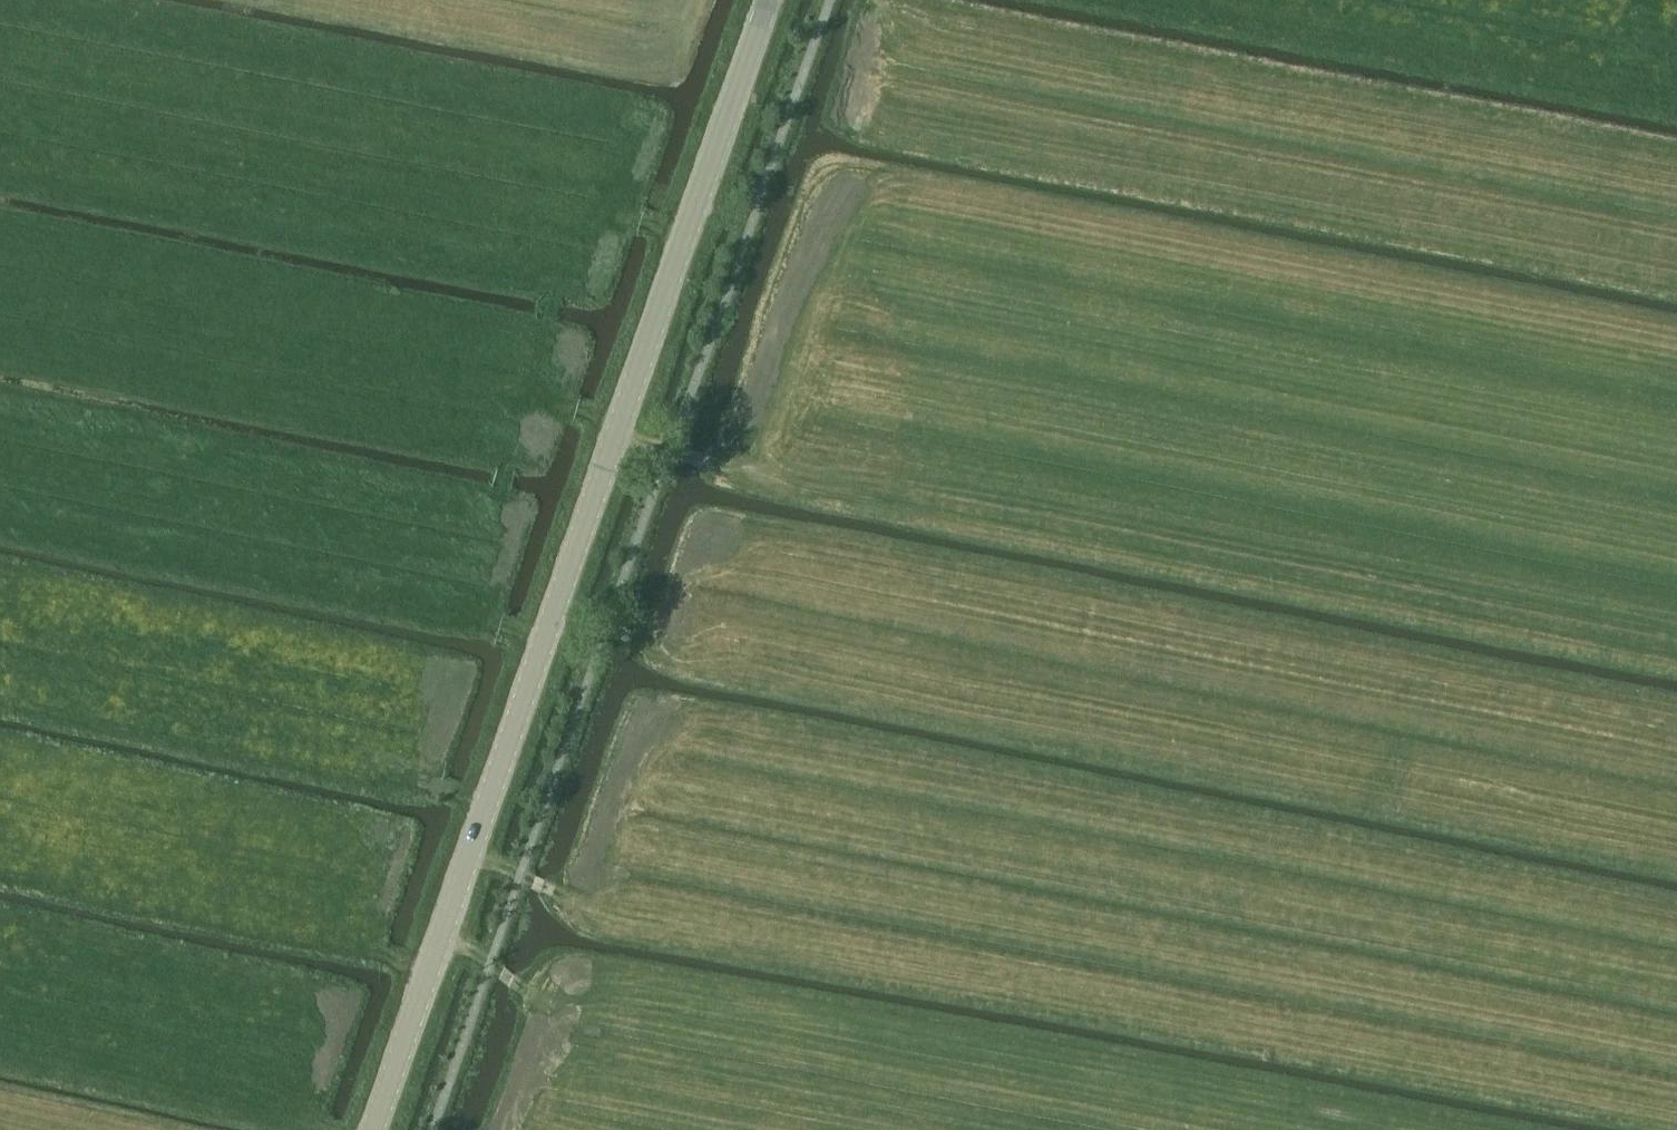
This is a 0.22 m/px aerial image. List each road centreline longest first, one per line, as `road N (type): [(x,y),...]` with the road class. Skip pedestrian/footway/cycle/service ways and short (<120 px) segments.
road 1 (tertiary): [(374,1129),(767,0)]

